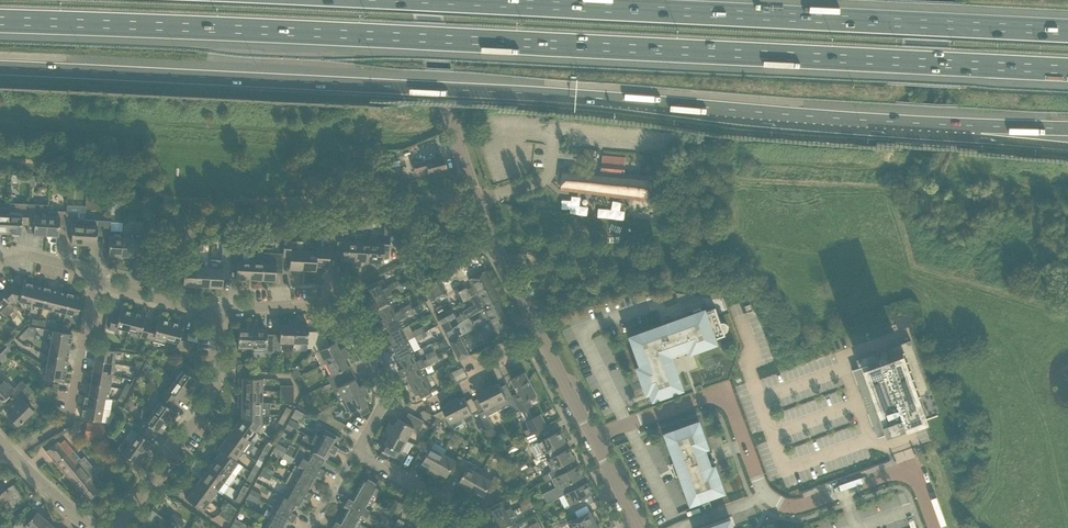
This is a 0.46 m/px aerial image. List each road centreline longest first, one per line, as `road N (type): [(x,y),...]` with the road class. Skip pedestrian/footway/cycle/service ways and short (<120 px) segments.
road 1 (motorway): [(0,22),(1067,69)]
road 2 (trunk): [(0,68),(458,90),(979,128)]
road 3 (motorway): [(1067,30),(434,0)]
road 4 (residential): [(934,527),(919,486),(899,471),(795,508),(777,503),(762,491),(724,396),(593,439)]
road 5 (residential): [(118,527),(211,399),(217,312)]
road 6 (residential): [(5,449),(68,420),(92,282)]
road 7 (unclassified): [(476,198),(425,0)]
road 8 (residential): [(384,400),(417,408),(541,342)]
road 9 (residential): [(541,342),(476,198)]
road 10 (residential): [(465,527),(438,496),(357,452)]
road 11 (residential): [(92,282),(217,312)]

